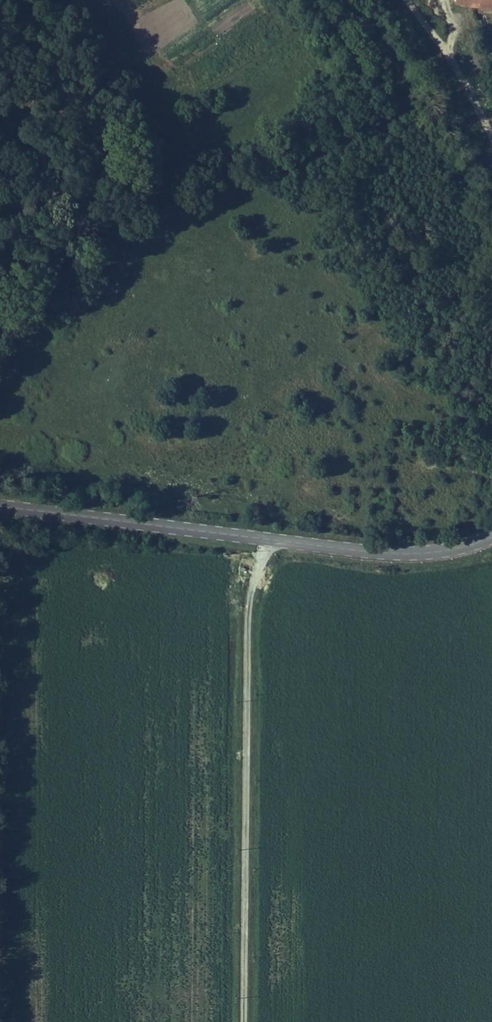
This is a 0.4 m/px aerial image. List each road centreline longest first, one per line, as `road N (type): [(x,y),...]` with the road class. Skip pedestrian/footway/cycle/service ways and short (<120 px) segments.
road 1 (secondary): [(491,533),(442,547),(390,550),(0,503)]
road 2 (track): [(491,149),(406,0)]

